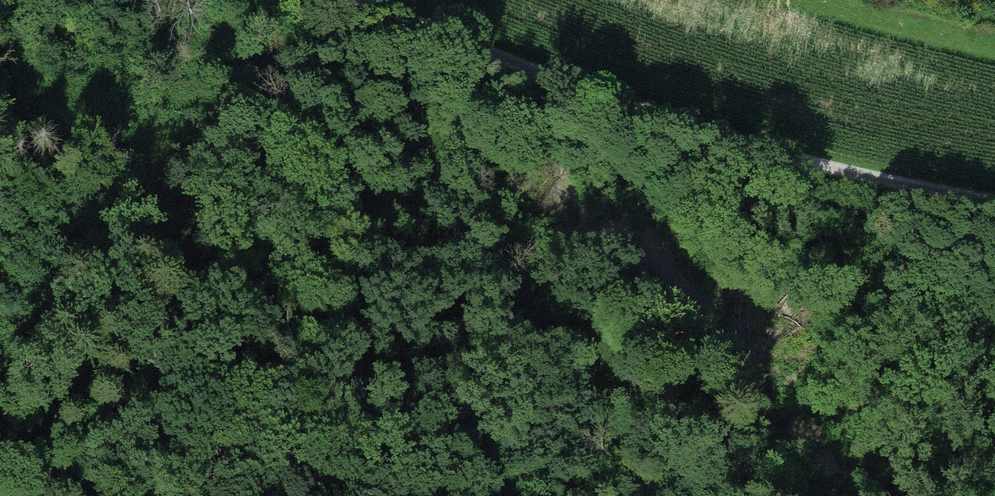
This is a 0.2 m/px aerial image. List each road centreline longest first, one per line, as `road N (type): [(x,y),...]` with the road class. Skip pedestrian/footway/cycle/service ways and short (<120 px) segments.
road 1 (track): [(357,0),(776,157),(994,202)]
road 2 (track): [(236,495),(210,451),(412,284),(480,176),(508,61)]
road 3 (track): [(480,176),(587,274),(659,367),(777,469),(836,495)]
road 4 (track): [(427,260),(517,407),(522,495)]

